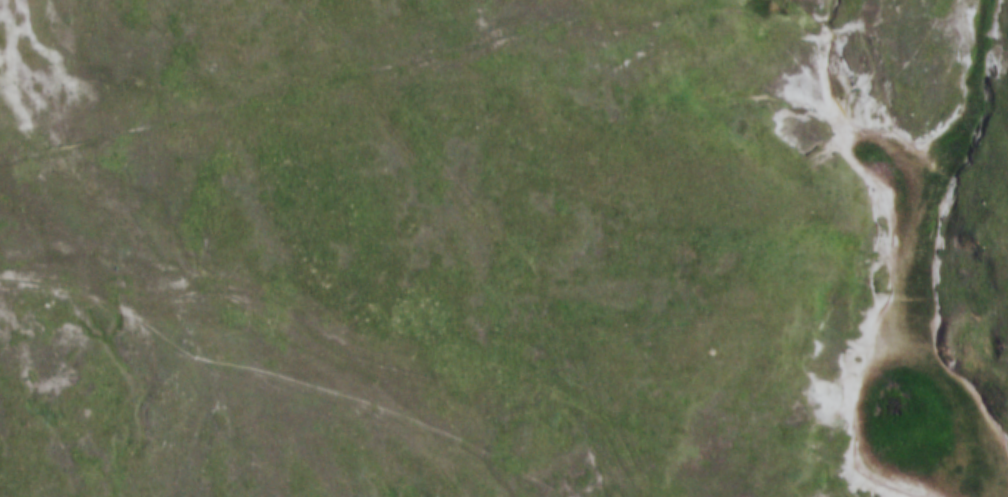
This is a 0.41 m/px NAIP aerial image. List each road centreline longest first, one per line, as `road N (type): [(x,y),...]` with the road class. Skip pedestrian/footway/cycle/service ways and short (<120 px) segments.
road 1 (track): [(631,496),(573,438),(528,419),(409,387),(267,333),(0,281)]
road 2 (track): [(313,0),(408,128),(637,496)]

